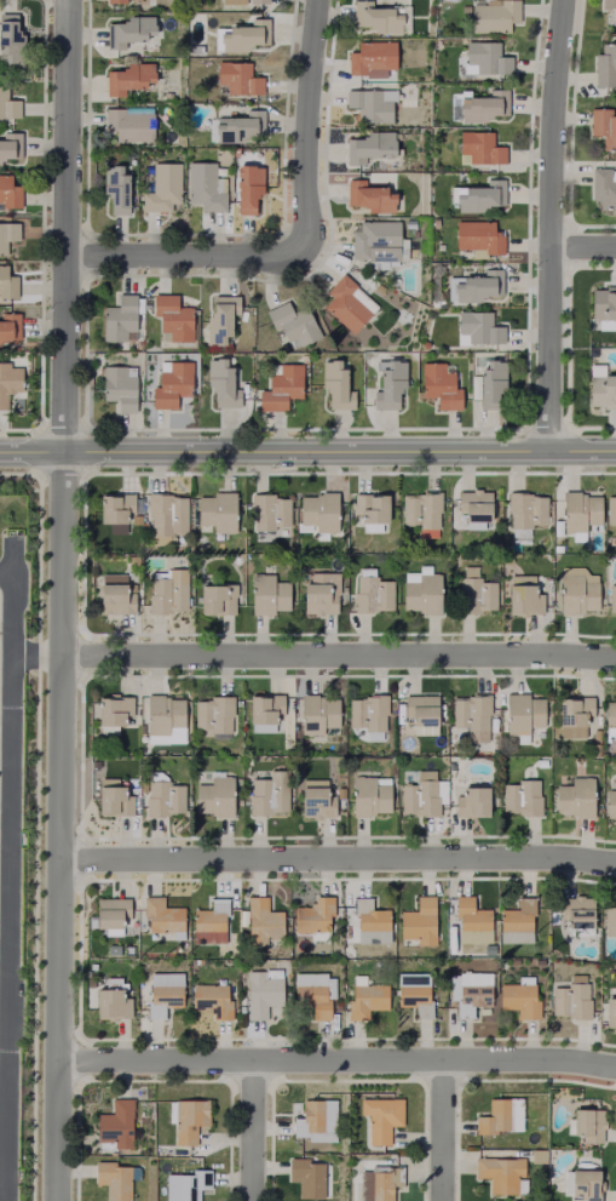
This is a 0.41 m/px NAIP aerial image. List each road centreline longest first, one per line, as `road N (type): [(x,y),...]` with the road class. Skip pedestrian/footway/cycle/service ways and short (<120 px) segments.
road 1 (residential): [(55,1200),(70,0)]
road 2 (residential): [(5,1200),(12,576)]
road 3 (tertiary): [(0,455),(615,449)]
road 4 (residential): [(57,1062),(496,1062),(615,1070)]
road 5 (residential): [(59,859),(615,862)]
road 6 (residential): [(62,659),(615,658)]
road 7 (residential): [(561,0),(546,450)]
road 8 (residential): [(305,255),(315,0)]
road 9 (residential): [(65,261),(305,255)]
road 10 (residential): [(442,1063),(441,1200)]
road 11 (residential): [(251,1064),(250,1200)]

